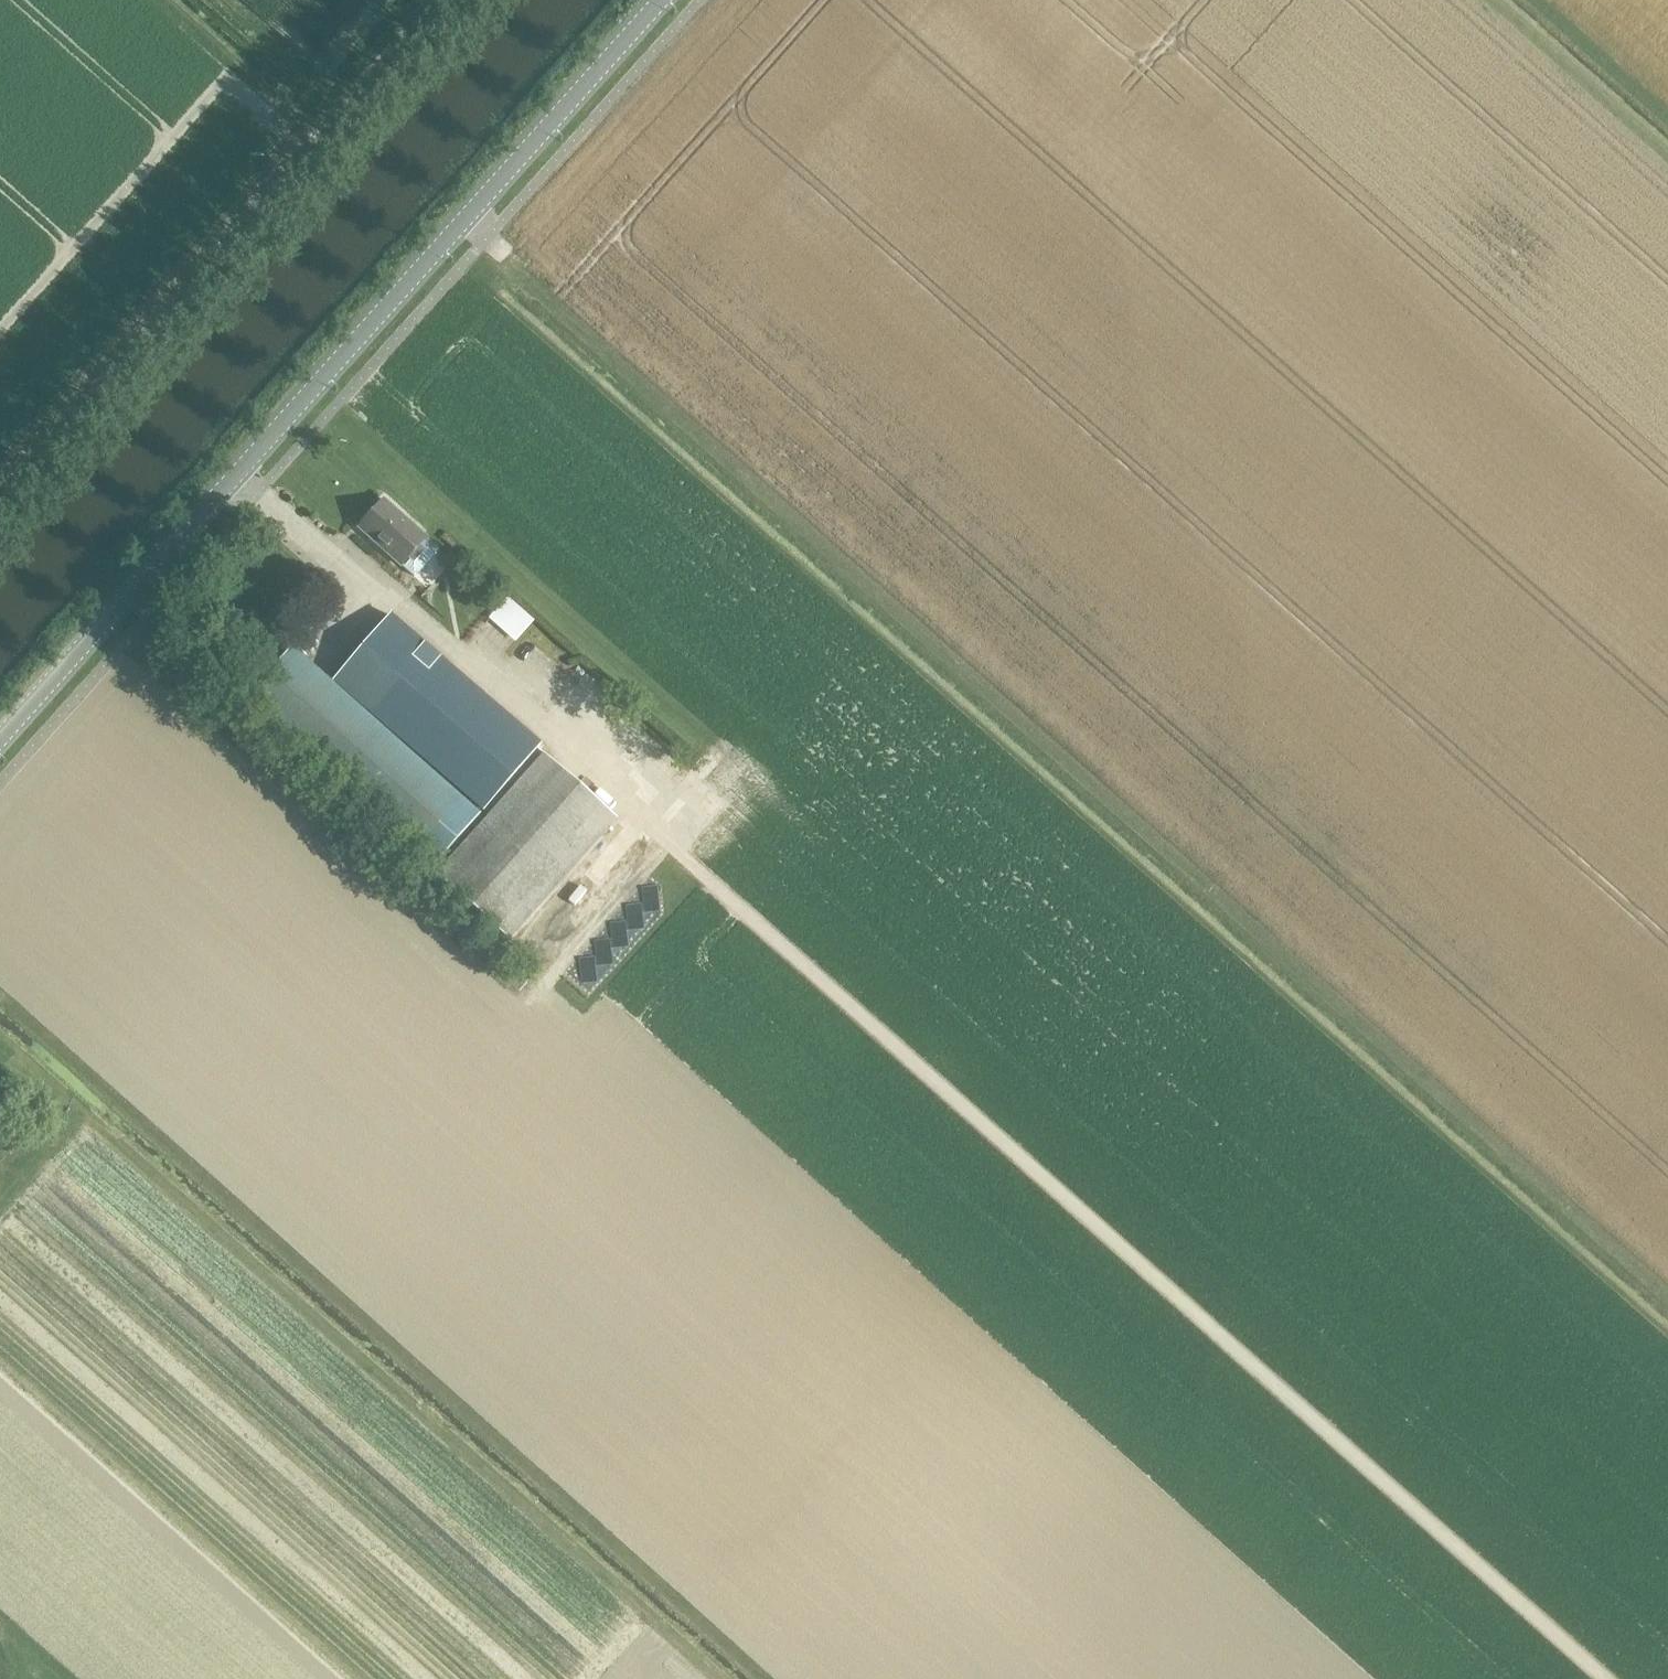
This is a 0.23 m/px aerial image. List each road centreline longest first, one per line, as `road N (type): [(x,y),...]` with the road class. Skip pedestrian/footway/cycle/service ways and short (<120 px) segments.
road 1 (track): [(678,851),(1608,1678)]
road 2 (tertiary): [(0,739),(659,0)]
road 3 (unclassified): [(0,495),(446,0)]

